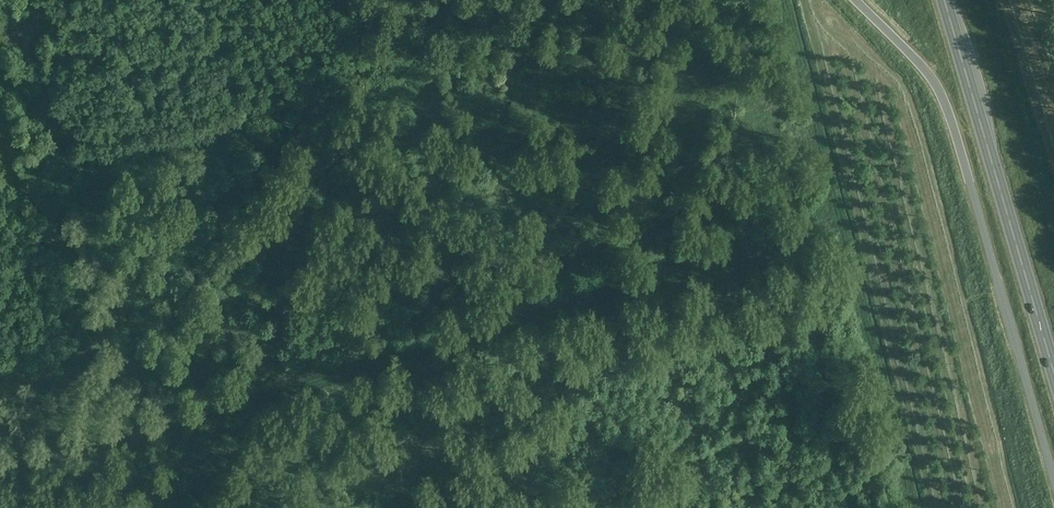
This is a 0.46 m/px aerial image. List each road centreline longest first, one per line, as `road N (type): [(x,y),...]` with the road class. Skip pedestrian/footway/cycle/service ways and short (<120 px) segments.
road 1 (unclassified): [(1053,477),(943,93),(858,0)]
road 2 (trunk): [(1053,376),(944,0)]

